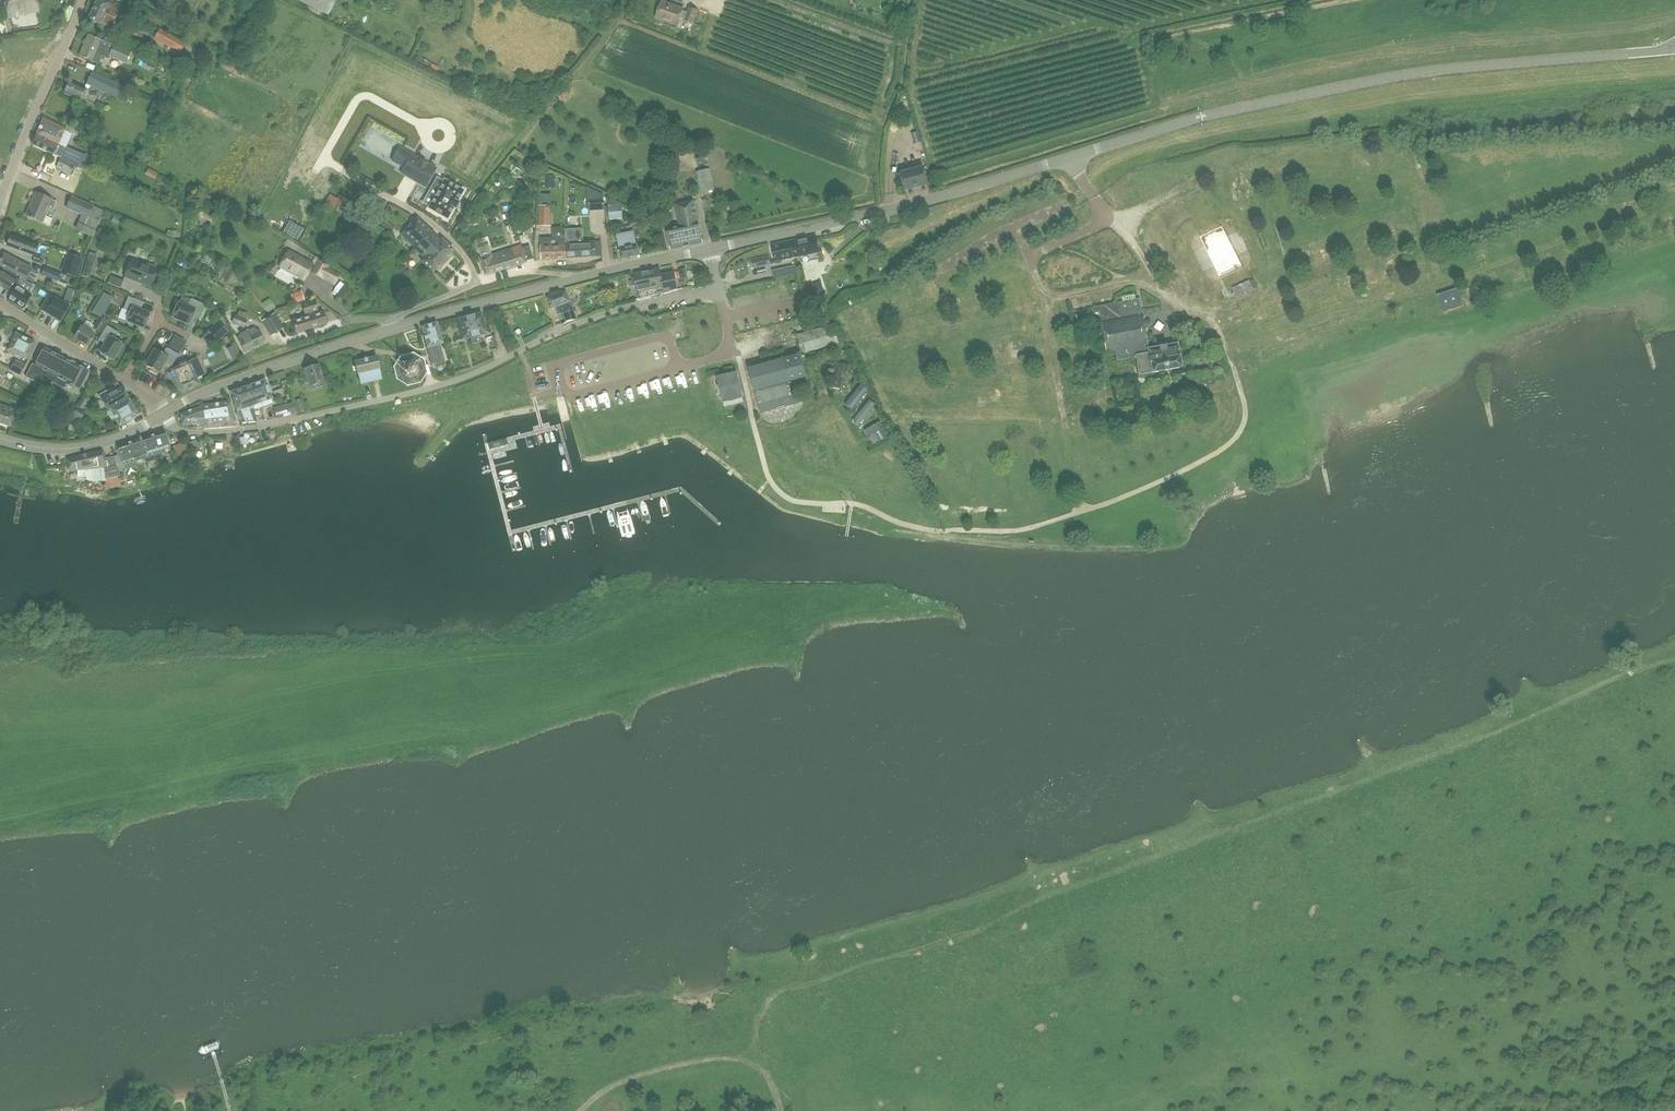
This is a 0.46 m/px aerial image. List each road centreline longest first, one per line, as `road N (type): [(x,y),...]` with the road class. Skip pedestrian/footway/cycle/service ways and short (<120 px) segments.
road 1 (tertiary): [(709,249),(945,194),(1199,116),(1383,76),(1674,48)]
road 2 (residential): [(163,413),(193,432),(298,418),(452,381),(594,317),(718,287)]
road 3 (track): [(1434,236),(1414,176),(1370,139),(1261,157),(1192,182)]
road 4 (track): [(1434,236),(1445,274),(1457,279),(1674,201)]
road 5 (track): [(1651,162),(1415,242)]
road 6 (tertiary): [(163,413),(394,327)]
road 7 (residential): [(0,201),(80,0)]
road 8 (tertiary): [(394,327),(581,276)]
road 9 (track): [(580,1110),(613,1085),(675,1059),(736,1054),(756,1064)]
road 10 (tertiary): [(163,413),(120,436),(64,449),(0,437)]
road 11 (track): [(885,336),(1045,302)]
road 12 (residential): [(123,381),(0,302)]
road 13 (tertiary): [(581,276),(709,249)]

